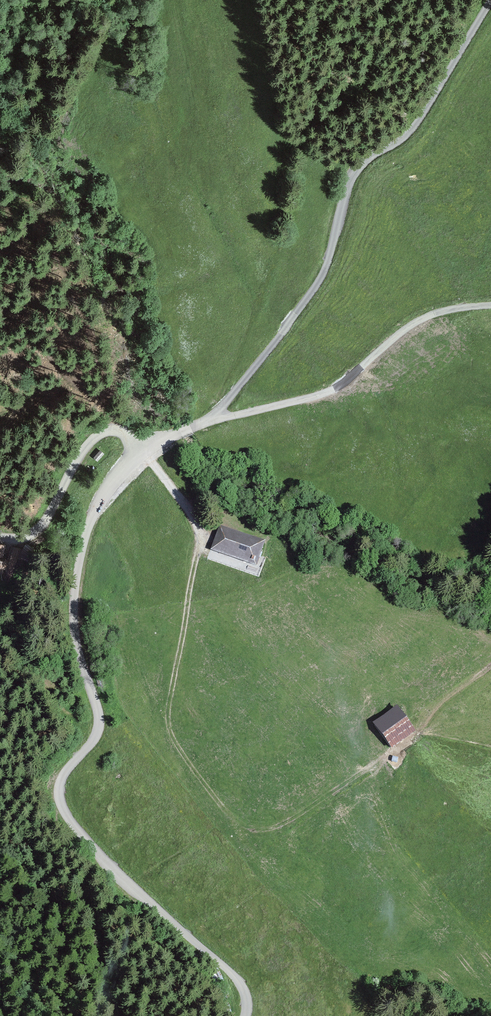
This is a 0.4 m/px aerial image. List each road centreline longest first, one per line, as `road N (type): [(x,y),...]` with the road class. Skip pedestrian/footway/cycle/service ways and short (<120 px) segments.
road 1 (unclassified): [(246,1015),(235,978),(93,847),(61,804),(62,778),(99,722),(75,639),(82,551),(102,500),(142,449)]
road 2 (track): [(210,421),(320,279),(352,177),(411,131),(490,0)]
road 3 (track): [(202,539),(168,719),(172,738),(225,811),(246,826),(275,826),(386,756)]
road 4 (unclassified): [(142,449),(210,421),(331,390),(411,325),(490,305)]
road 5 (unclassified): [(142,449),(122,433),(100,434),(42,526),(0,538)]

